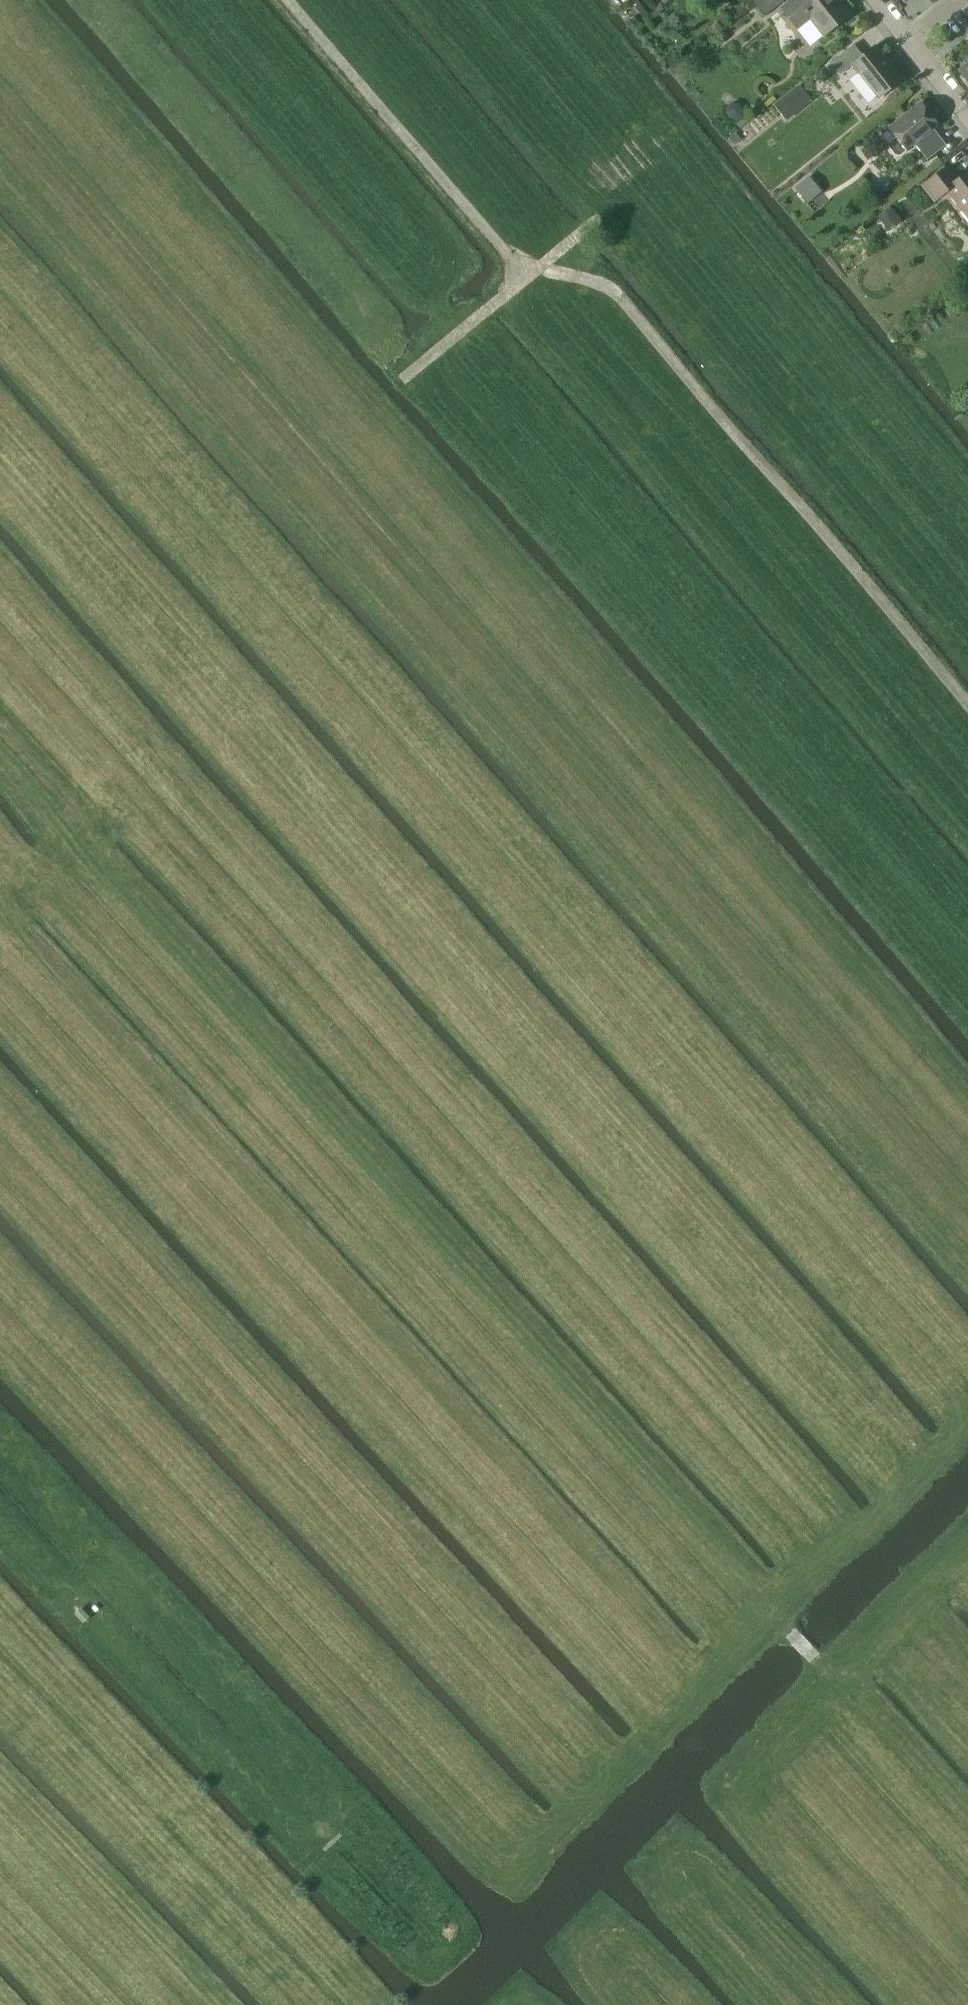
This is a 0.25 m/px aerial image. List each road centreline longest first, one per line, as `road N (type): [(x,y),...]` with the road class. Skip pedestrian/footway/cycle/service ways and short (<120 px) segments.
road 1 (track): [(967,706),(610,287),(513,265),(287,0)]

